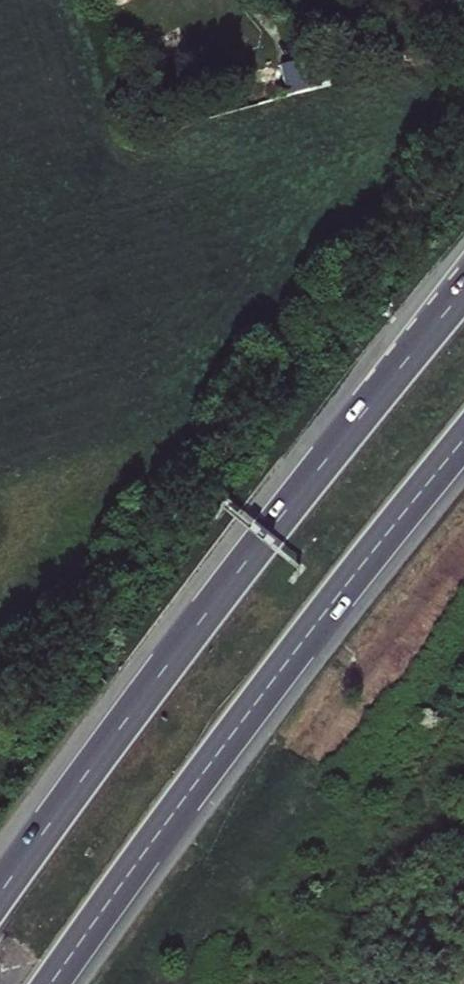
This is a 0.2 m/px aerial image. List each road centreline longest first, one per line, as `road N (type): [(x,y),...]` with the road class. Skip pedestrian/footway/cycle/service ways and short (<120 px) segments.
road 1 (motorway): [(463,290),(232,578),(0,895)]
road 2 (motorway): [(51,983),(314,627),(463,440)]

